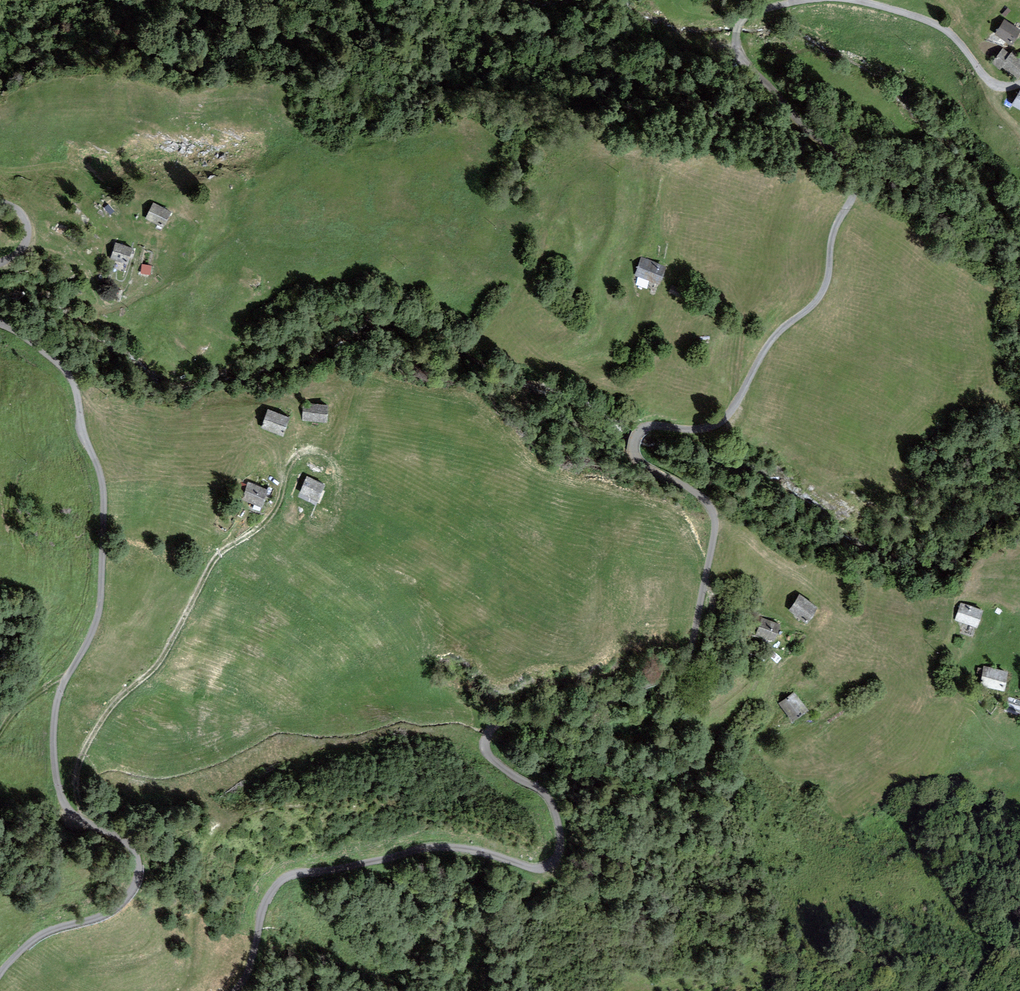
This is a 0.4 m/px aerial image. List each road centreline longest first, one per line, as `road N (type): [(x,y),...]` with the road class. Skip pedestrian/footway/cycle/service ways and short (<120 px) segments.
road 1 (unclassified): [(236,990),(251,969),(264,906),(288,877),(443,846),(548,866),(561,843),(553,803),(490,754),(493,730),(611,700),(686,666),(714,516),(694,492),(637,462),(634,437),(646,427),(693,429),(725,419),(779,331),(824,290),(853,176),(757,73),(737,36),(759,11),(804,0)]
road 2 (unclassified): [(0,323),(71,378),(102,480),(101,605),(58,702),(55,758),(72,816),(126,842),(139,867),(120,905),(42,933),(0,974)]
road 3 (track): [(92,826),(75,784),(85,748),(121,697),(163,658),(218,555),(274,513),(287,467),(305,446)]
road 4 (track): [(0,268),(76,263),(109,307),(158,288),(232,234)]
road 5 (unclassified): [(853,0),(938,26),(988,80),(1019,82)]

